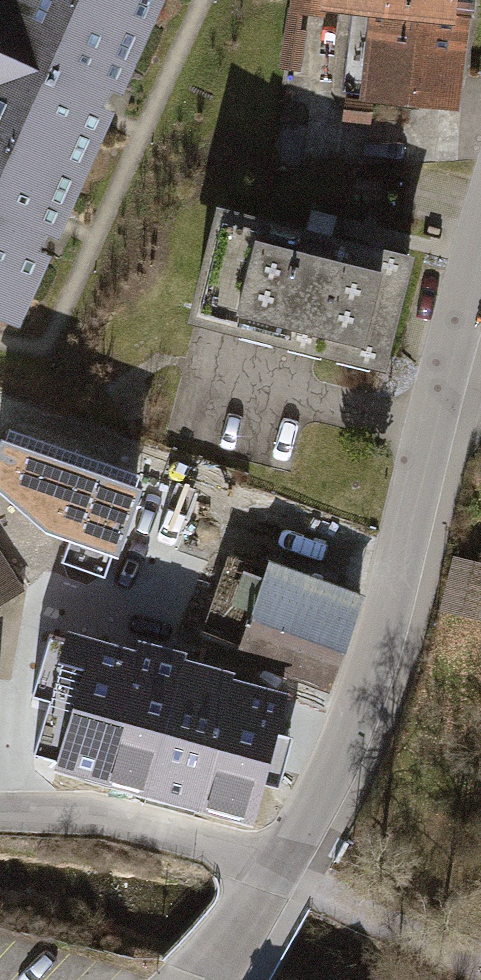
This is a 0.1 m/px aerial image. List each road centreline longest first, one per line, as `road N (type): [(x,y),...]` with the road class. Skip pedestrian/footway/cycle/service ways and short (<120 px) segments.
road 1 (residential): [(279,865),(348,726),(480,257)]
road 2 (residential): [(279,865),(98,813),(0,812)]
road 3 (residential): [(200,979),(279,865)]

